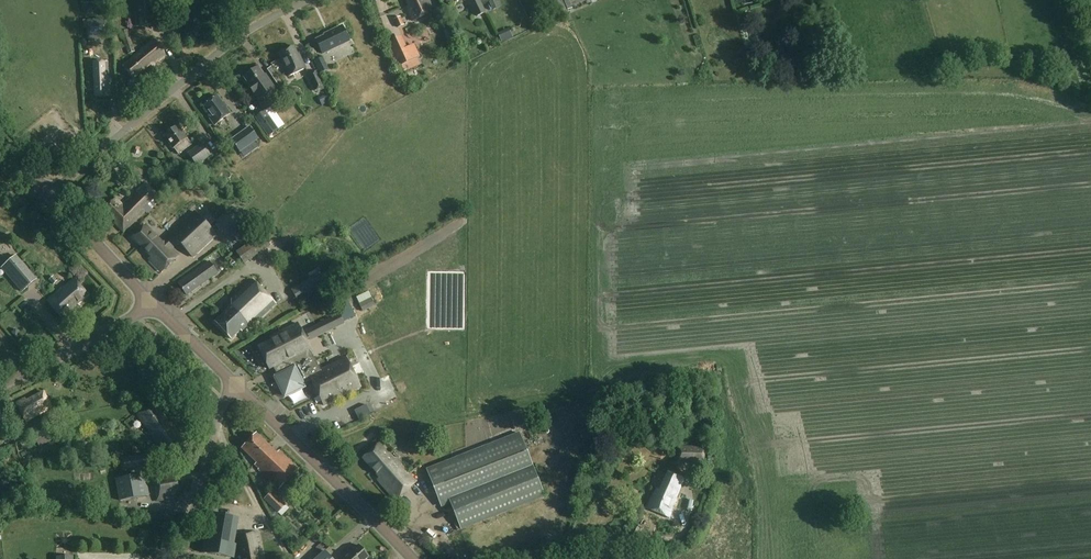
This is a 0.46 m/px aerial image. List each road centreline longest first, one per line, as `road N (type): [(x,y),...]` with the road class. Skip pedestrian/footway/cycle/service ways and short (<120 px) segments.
road 1 (unclassified): [(52,194),(240,35),(307,0)]
road 2 (tertiary): [(412,558),(230,381)]
road 3 (unclassified): [(181,558),(230,381)]
road 4 (tertiary): [(0,385),(128,322),(150,302)]
road 5 (track): [(289,558),(218,423)]
road 6 (tertiary): [(150,302),(52,194)]

